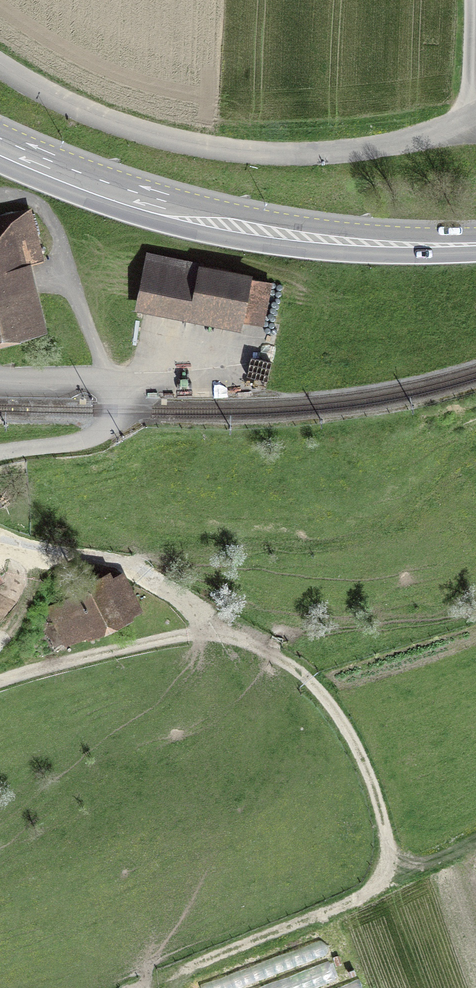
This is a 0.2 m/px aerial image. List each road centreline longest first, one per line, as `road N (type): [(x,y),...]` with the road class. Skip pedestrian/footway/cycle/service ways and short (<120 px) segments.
road 1 (track): [(0,683),(210,638),(267,653),(309,679),(350,734),(385,827),(388,892),(214,963),(177,987)]
road 2 (unclassified): [(0,65),(110,122),(224,151),(346,152),(416,139),(475,113)]
road 3 (secondary): [(0,148),(84,184),(211,220),(330,240),(475,244)]
road 4 (track): [(210,638),(195,609),(122,565),(0,537)]
road 5 (track): [(475,130),(472,0)]

